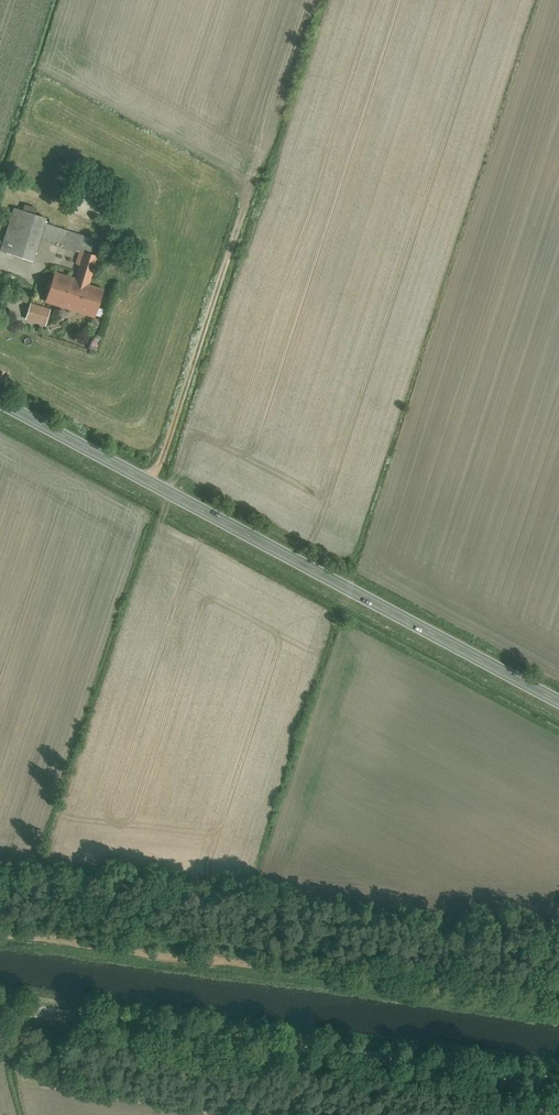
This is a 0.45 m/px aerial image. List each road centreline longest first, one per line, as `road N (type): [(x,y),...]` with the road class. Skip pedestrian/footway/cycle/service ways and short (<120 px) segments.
road 1 (tertiary): [(558,701),(0,402)]
road 2 (track): [(0,932),(558,1007)]

